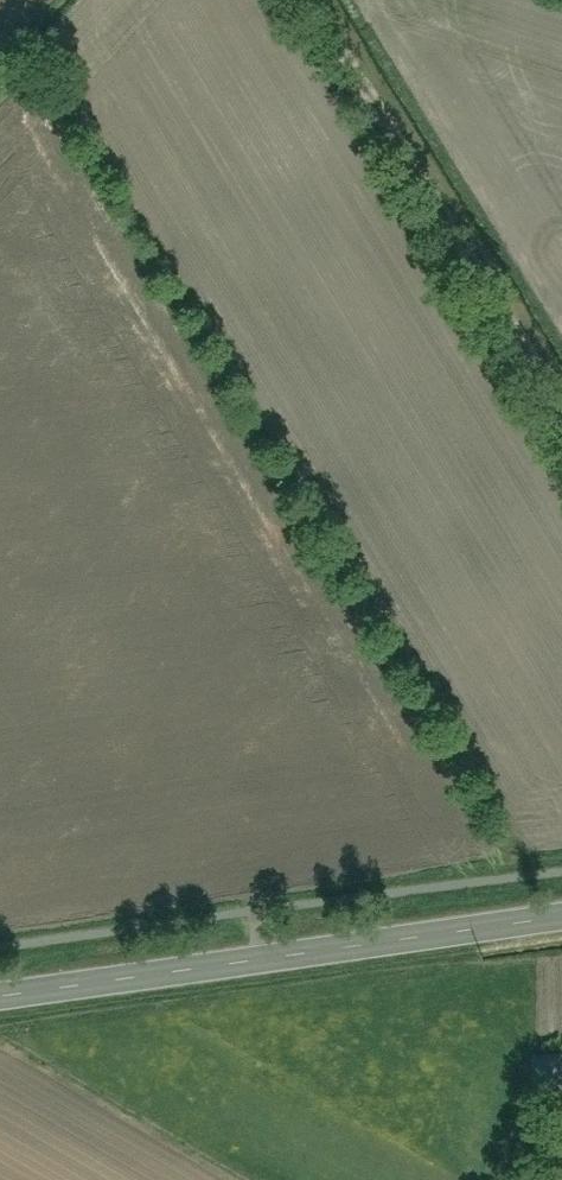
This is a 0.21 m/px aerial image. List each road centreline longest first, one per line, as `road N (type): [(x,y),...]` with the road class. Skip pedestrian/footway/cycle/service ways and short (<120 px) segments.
road 1 (tertiary): [(561,911),(0,991)]

